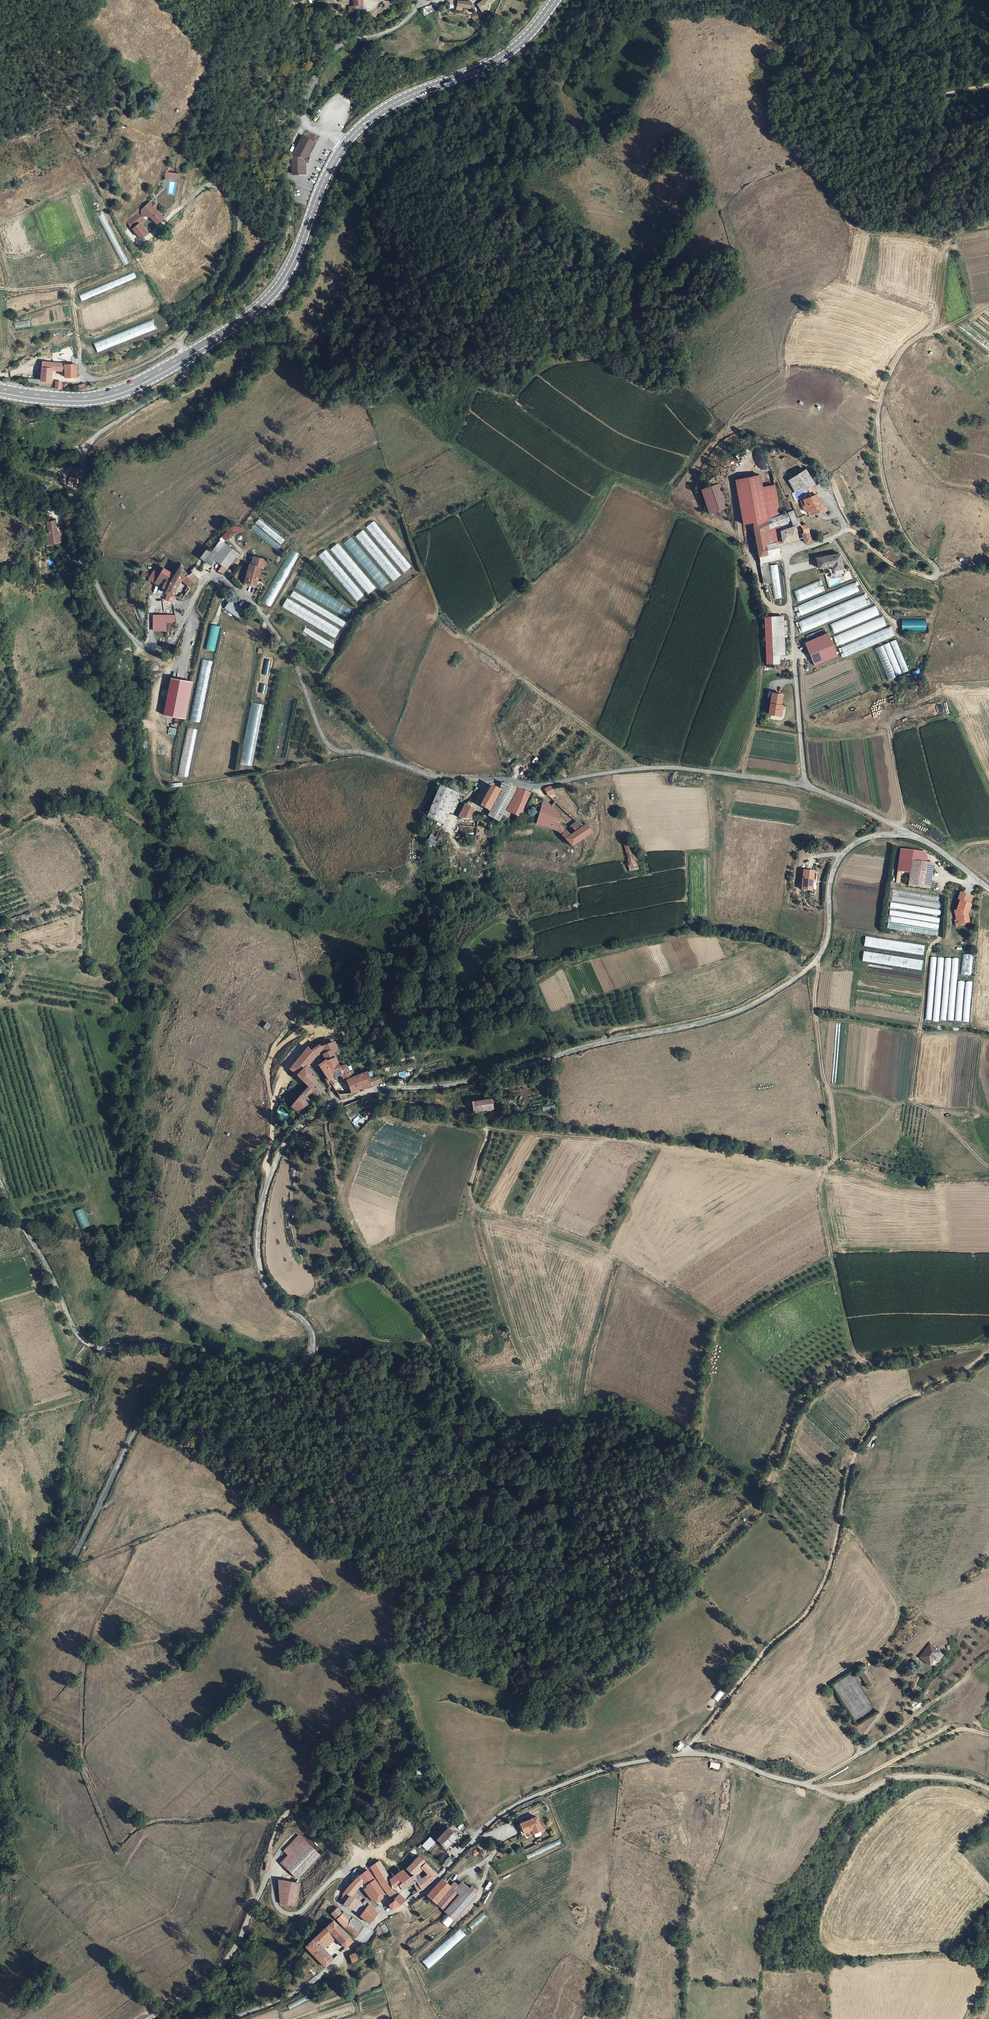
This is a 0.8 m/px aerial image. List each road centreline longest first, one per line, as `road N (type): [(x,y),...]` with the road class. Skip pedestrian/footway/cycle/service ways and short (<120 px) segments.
road 1 (unclassified): [(809,789),(654,769),(533,788),(430,776),(338,752),(323,736),(288,649),(250,600),(220,579),(203,583),(169,647),(141,645),(108,606),(81,547),(84,454),(100,434),(176,385),(183,359)]
road 2 (unclassified): [(279,1367),(303,1363),(316,1342),(262,1275),(264,1197),(290,1137),(368,1094),(467,1085),(740,1012),(775,995),(825,950),(839,862),(859,842),(909,836)]
road 3 (track): [(368,1094),(394,1107),(512,1132),(845,1166),(923,1182),(988,1180)]
road 4 (unclassified): [(279,1367),(171,1394),(140,1427),(78,1554),(42,1585),(21,1581),(11,1562),(0,1507)]
road 5 (track): [(633,0),(751,12),(827,94),(900,102),(988,85)]
road 6 (unclassified): [(0,1179),(86,1343),(110,1349),(152,1343),(279,1367)]
road 7 (track): [(844,532),(901,569),(930,580),(937,572),(906,544),(879,453),(879,405),(903,352),(924,335)]
road 8 (track): [(488,1129),(470,1187),(478,1209),(610,1251),(714,1318)]
road 9 (unclassified): [(809,789),(786,569),(795,551),(844,532),(835,509)]
road 10 (track): [(988,1790),(954,1778),(895,1780),(842,1799),(726,1756),(683,1754)]
road 11 (residential): [(476,1836),(444,1873),(326,1971),(292,1995),(230,2018)]
road 12 (secondary): [(344,146),(282,282),(183,359)]
road 13 (secondary): [(556,0),(503,57),(398,101),(344,146)]
road 14 (unclassified): [(344,146),(307,124),(315,82),(336,49),(395,29),(420,0)]
road 15 (track): [(683,1754),(542,1794),(476,1836)]
road 16 (secondary): [(183,359),(102,397),(0,390)]
road 17 (track): [(0,288),(70,289),(79,362)]

